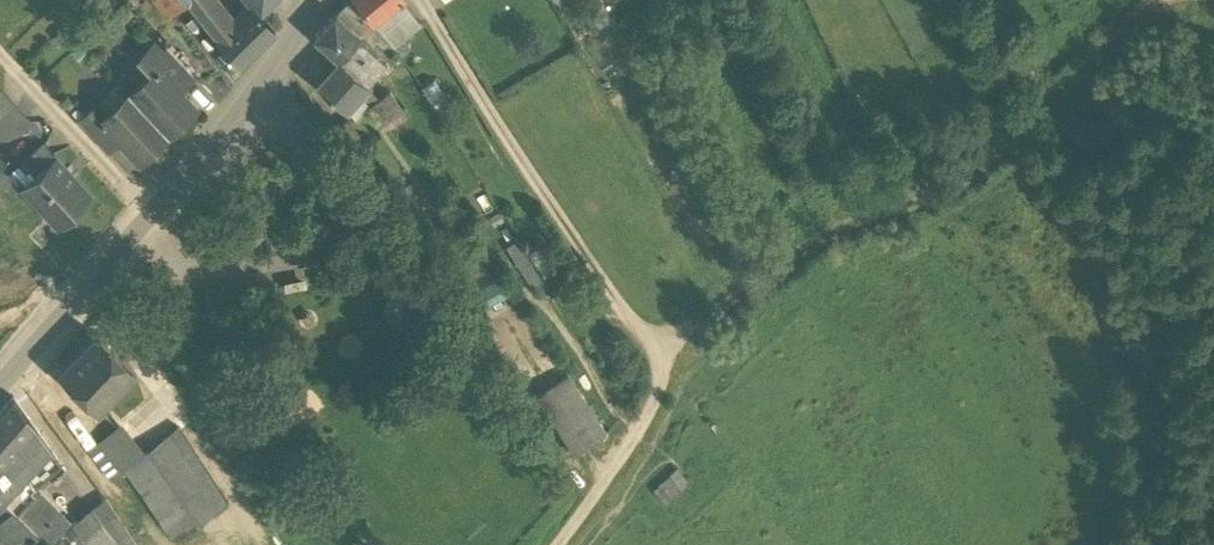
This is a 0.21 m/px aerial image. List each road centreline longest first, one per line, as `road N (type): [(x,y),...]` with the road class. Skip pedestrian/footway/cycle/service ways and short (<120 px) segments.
road 1 (track): [(657,346),(717,313),(833,229),(912,212),(982,170),(1087,69),(1139,0)]
road 2 (track): [(657,346),(632,324),(421,0)]
road 3 (residential): [(127,240),(152,263),(243,259),(299,248),(322,226),(337,193),(333,171),(255,92)]
road 4 (track): [(554,544),(660,384),(657,346)]
road 5 (secondary): [(255,92),(127,240)]
road 6 (secondary): [(127,240),(0,387)]

